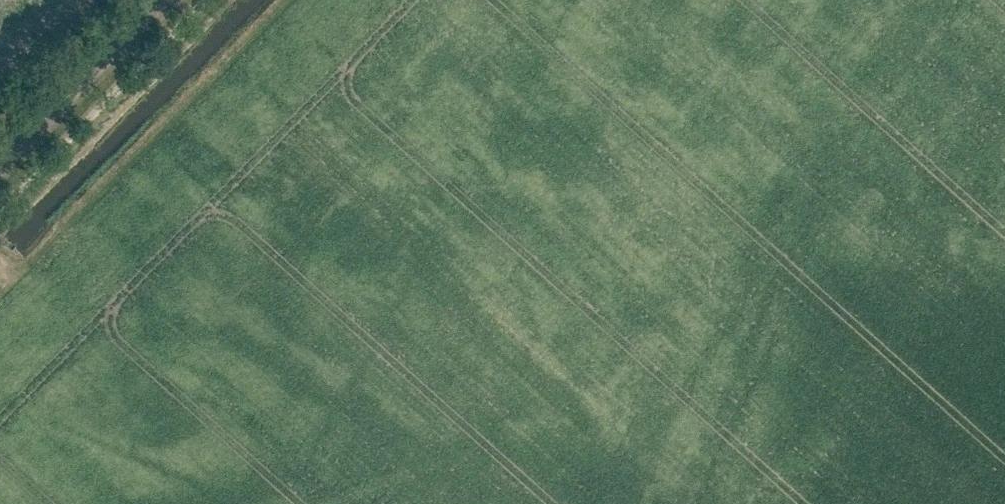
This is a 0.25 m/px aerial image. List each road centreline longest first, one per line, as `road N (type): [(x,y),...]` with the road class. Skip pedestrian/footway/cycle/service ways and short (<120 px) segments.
road 1 (tertiary): [(150,0),(0,152)]

